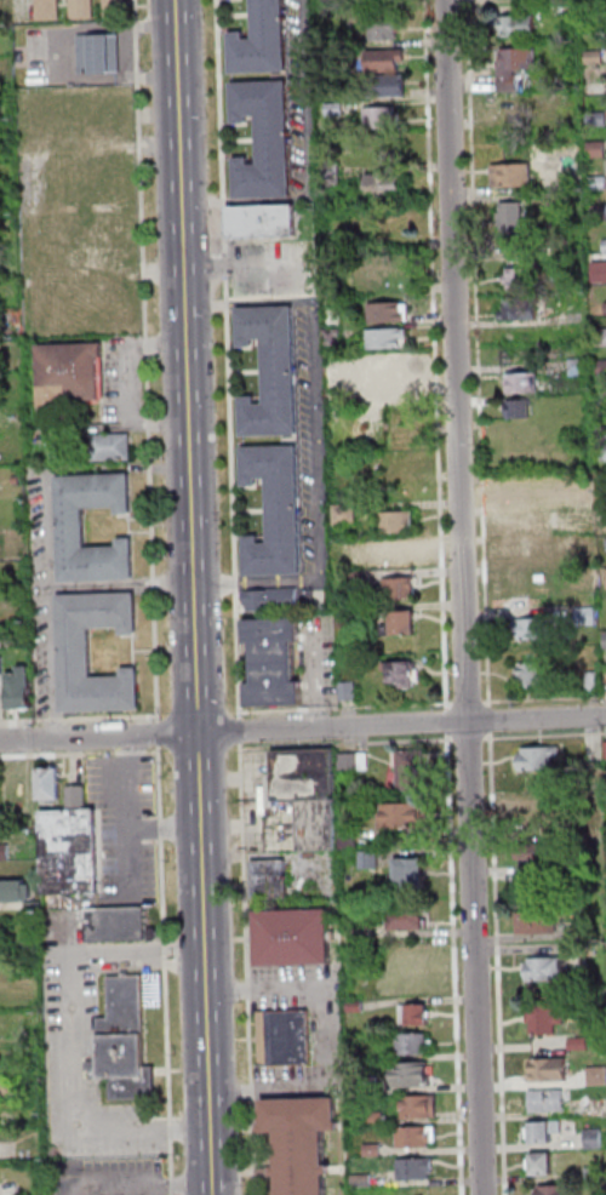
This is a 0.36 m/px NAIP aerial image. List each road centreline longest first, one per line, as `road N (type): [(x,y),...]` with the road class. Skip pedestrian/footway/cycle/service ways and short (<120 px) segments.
road 1 (residential): [(484,1194),(448,0)]
road 2 (secondary): [(211,1194),(180,0)]
road 3 (residential): [(605,716),(0,740)]

